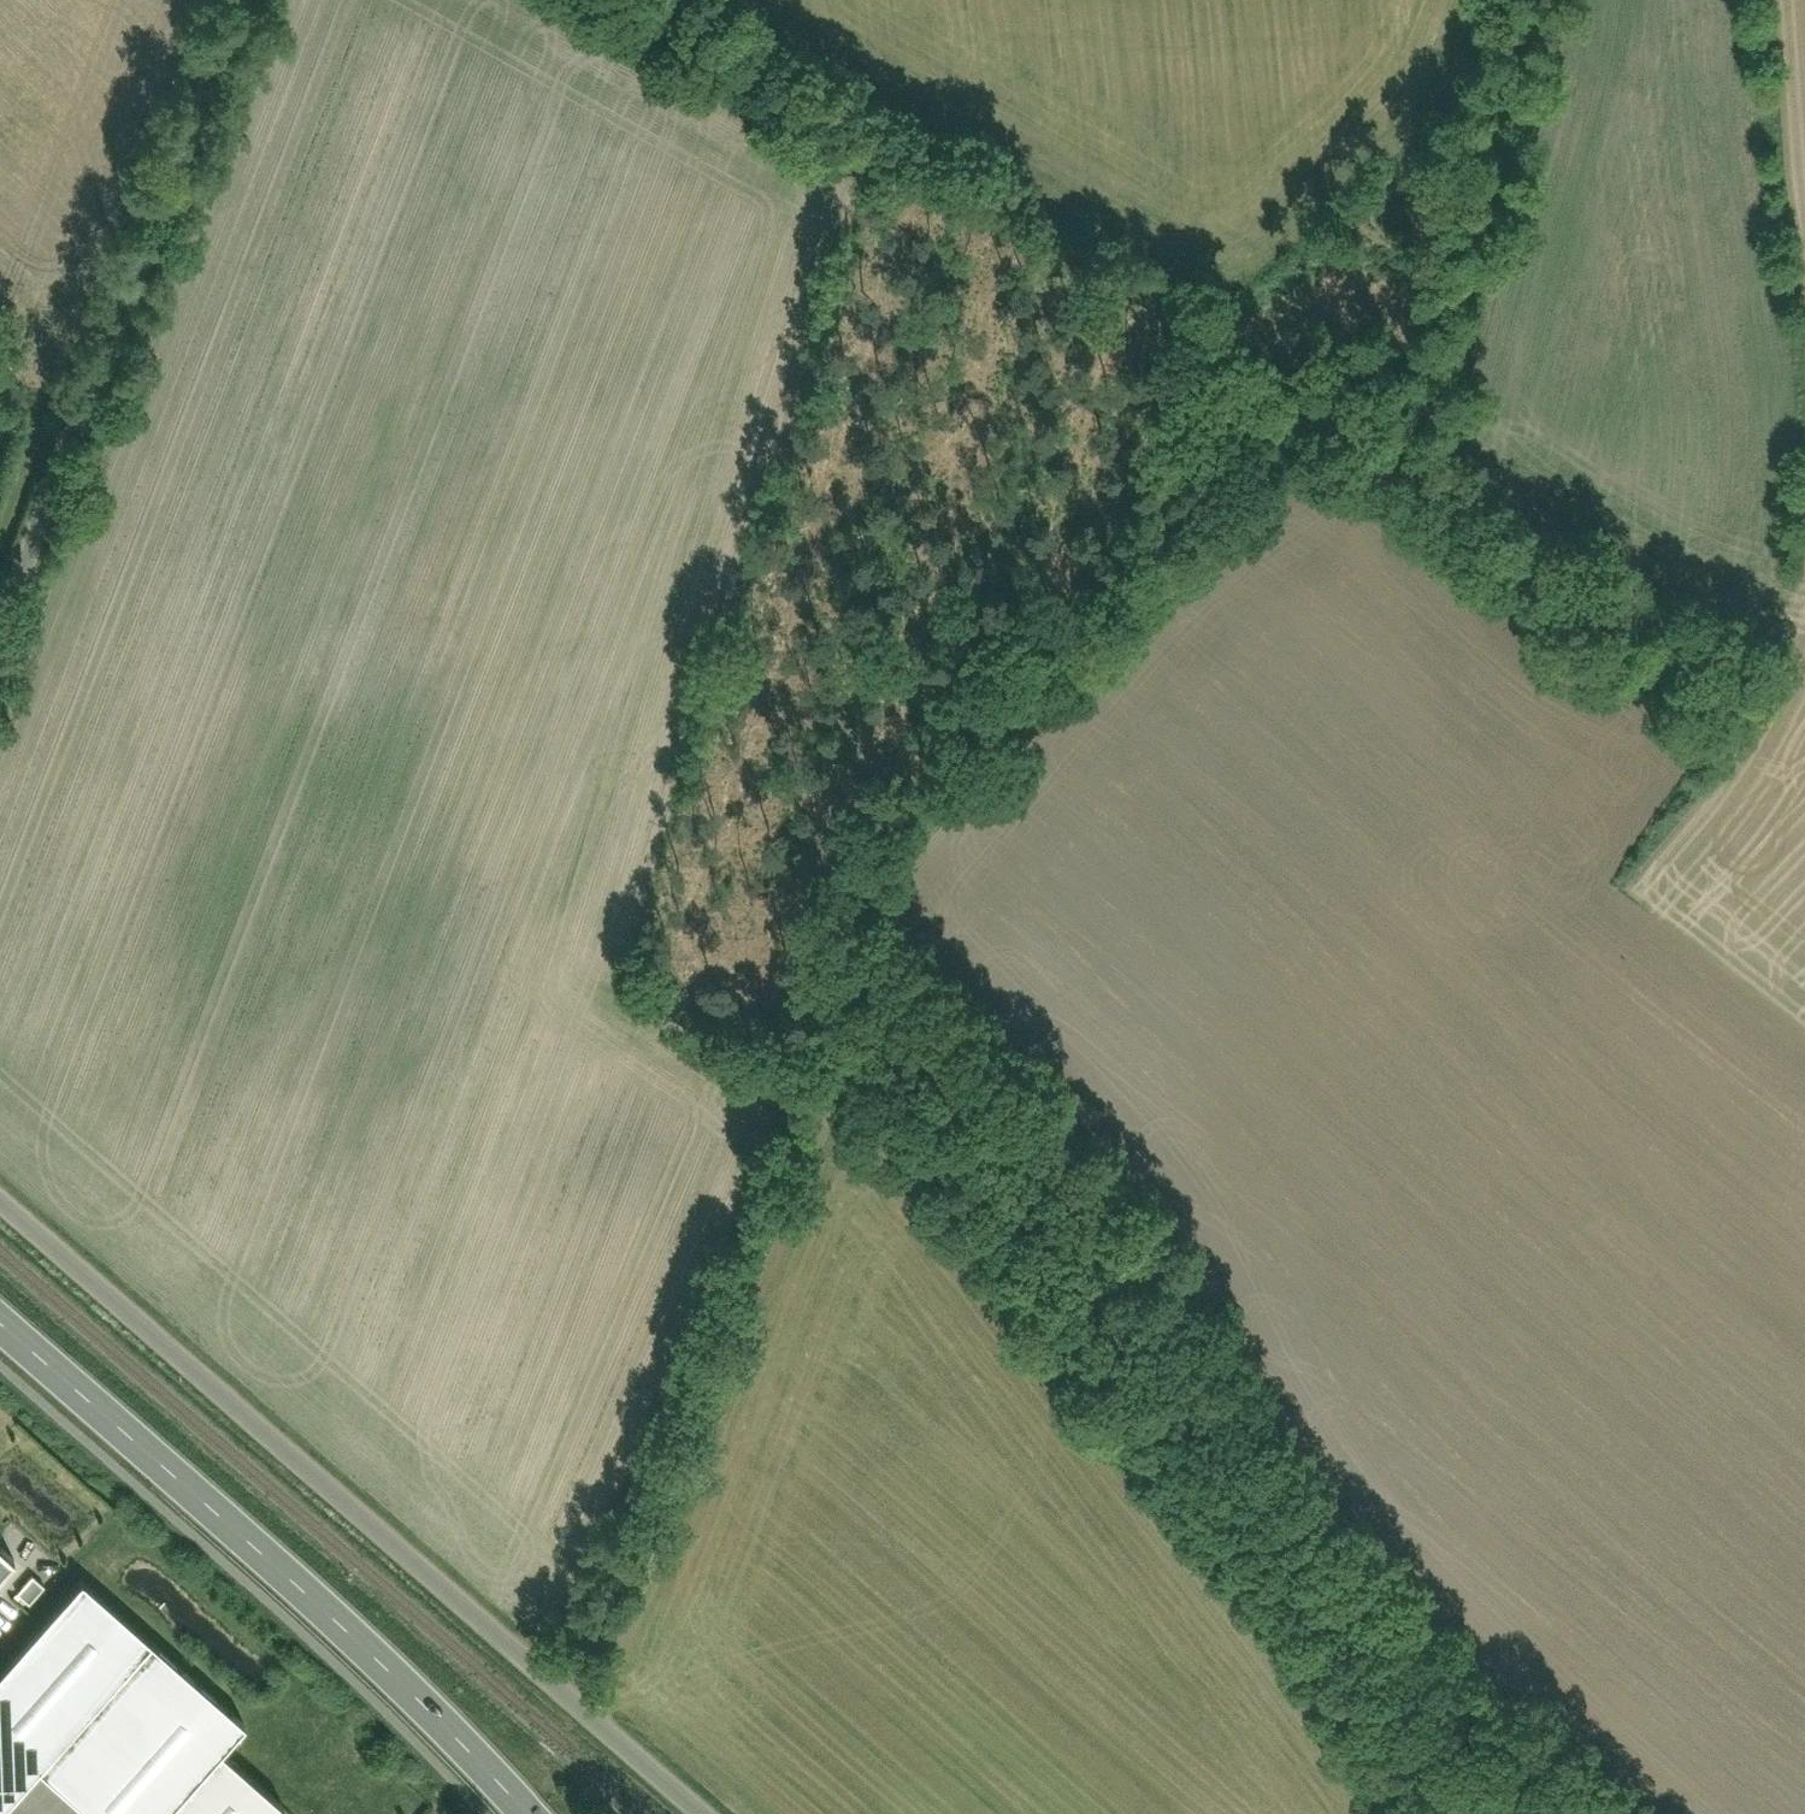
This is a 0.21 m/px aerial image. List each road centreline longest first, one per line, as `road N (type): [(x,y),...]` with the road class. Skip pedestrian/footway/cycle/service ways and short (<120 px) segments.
road 1 (unclassified): [(0,1198),(706,1813)]
road 2 (primary): [(0,1322),(300,1588),(526,1813)]
road 3 (unclassified): [(242,0),(0,635)]

